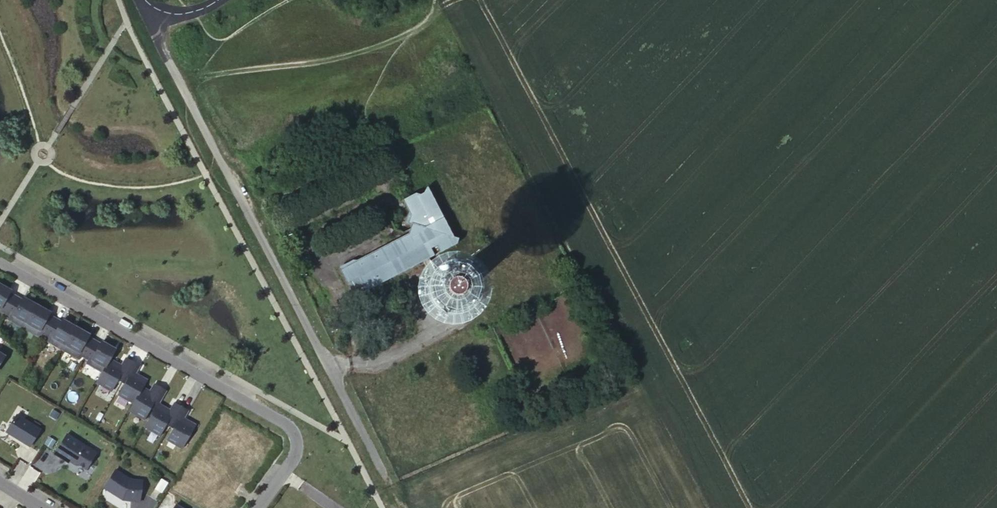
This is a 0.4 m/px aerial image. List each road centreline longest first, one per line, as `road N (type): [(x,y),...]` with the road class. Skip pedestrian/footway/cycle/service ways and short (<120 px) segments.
road 1 (residential): [(255,507),(292,454),(288,426),(0,260)]
road 2 (track): [(423,0),(408,23),(352,70),(220,160)]

